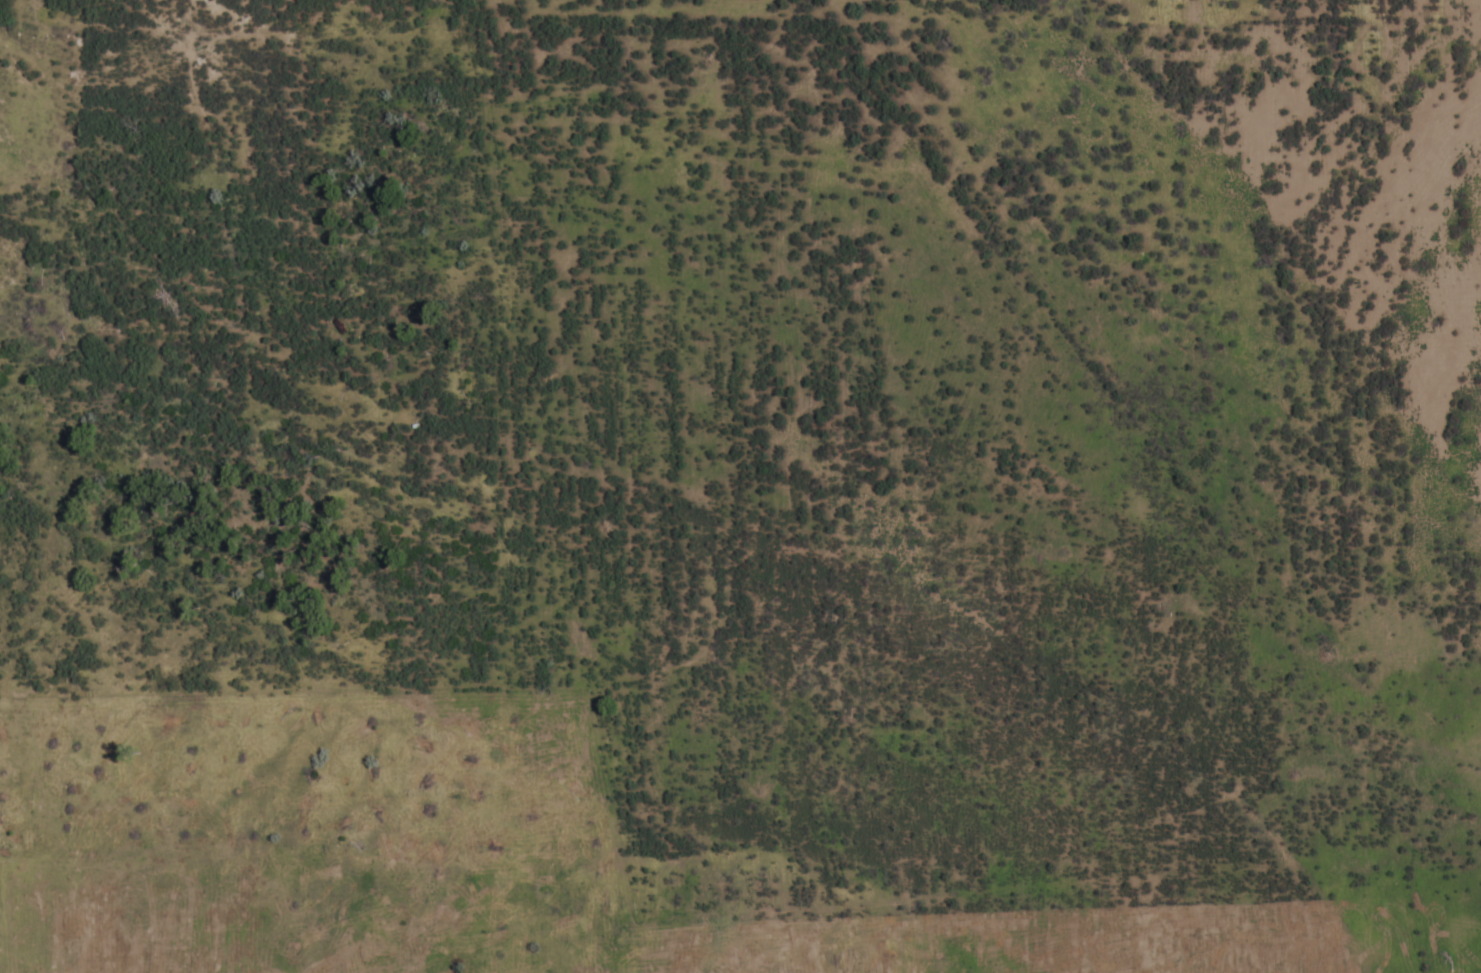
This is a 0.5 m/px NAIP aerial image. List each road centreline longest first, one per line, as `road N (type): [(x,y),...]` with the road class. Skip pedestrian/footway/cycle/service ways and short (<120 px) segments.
road 1 (residential): [(1480,869),(1336,847)]

